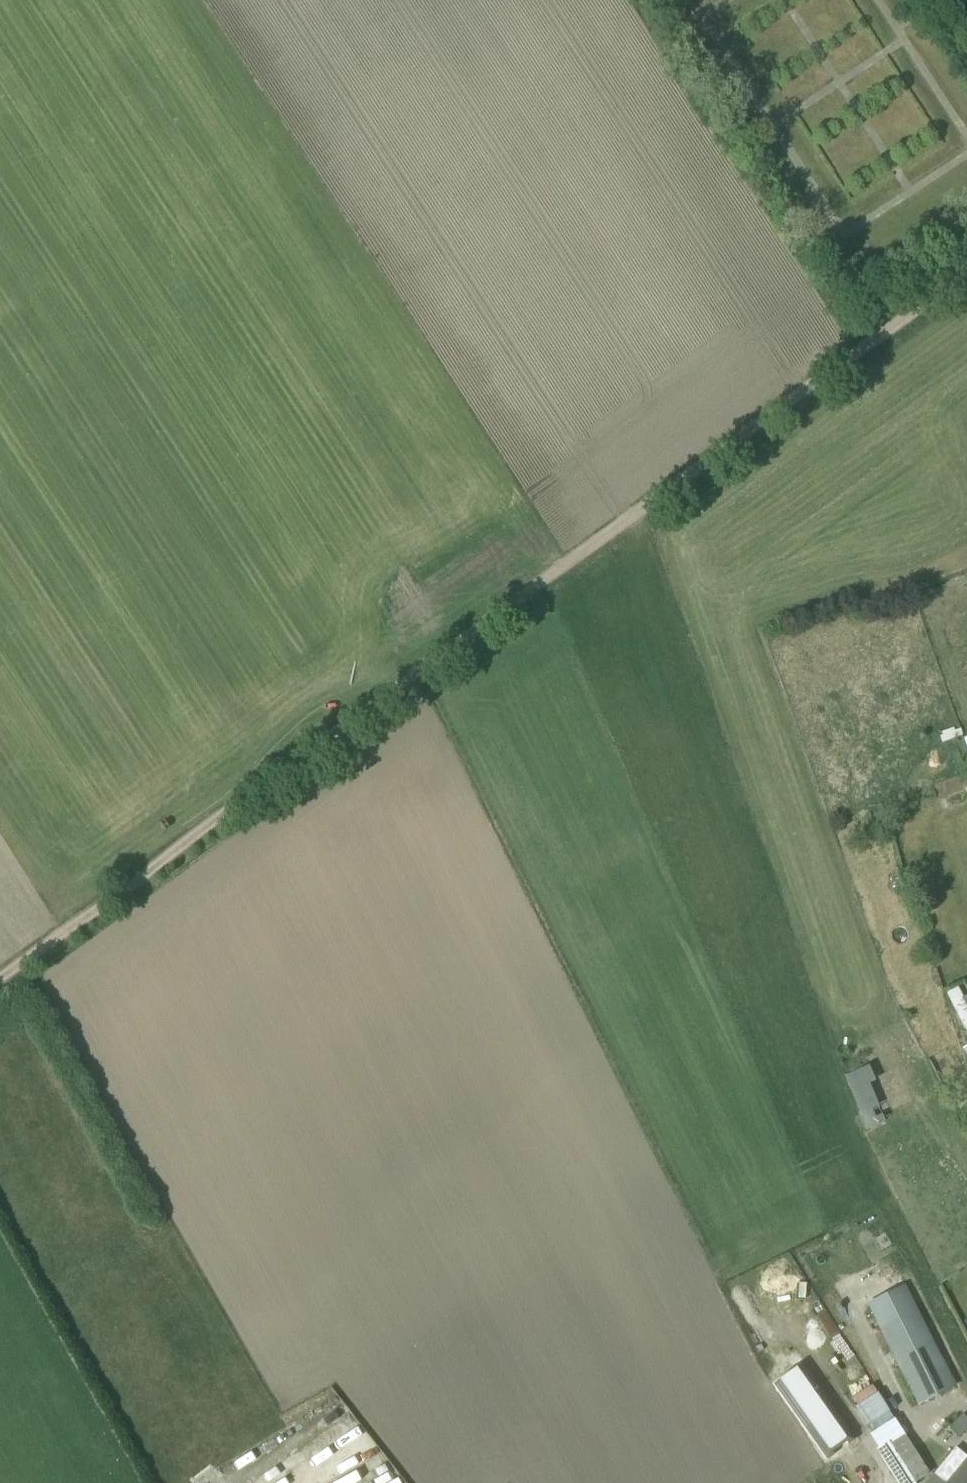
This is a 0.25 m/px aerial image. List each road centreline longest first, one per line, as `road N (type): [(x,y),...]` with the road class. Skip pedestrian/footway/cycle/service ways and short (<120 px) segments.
road 1 (track): [(0,958),(966,275)]

